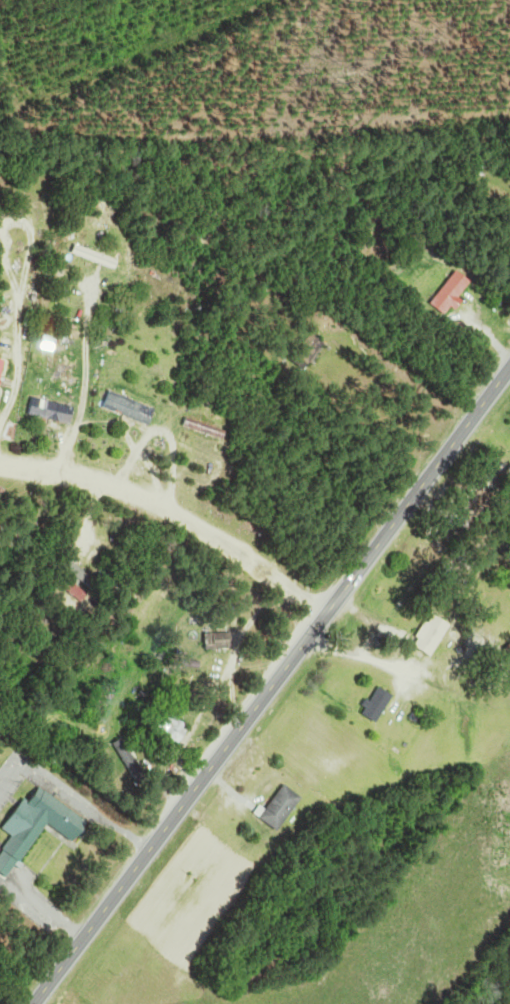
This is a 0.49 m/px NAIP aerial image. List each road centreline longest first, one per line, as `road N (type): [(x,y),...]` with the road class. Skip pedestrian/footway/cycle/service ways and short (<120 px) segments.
road 1 (trunk): [(34,1003),(326,614)]
road 2 (residential): [(0,459),(131,492),(326,614)]
road 3 (trunk): [(326,614),(509,367)]

